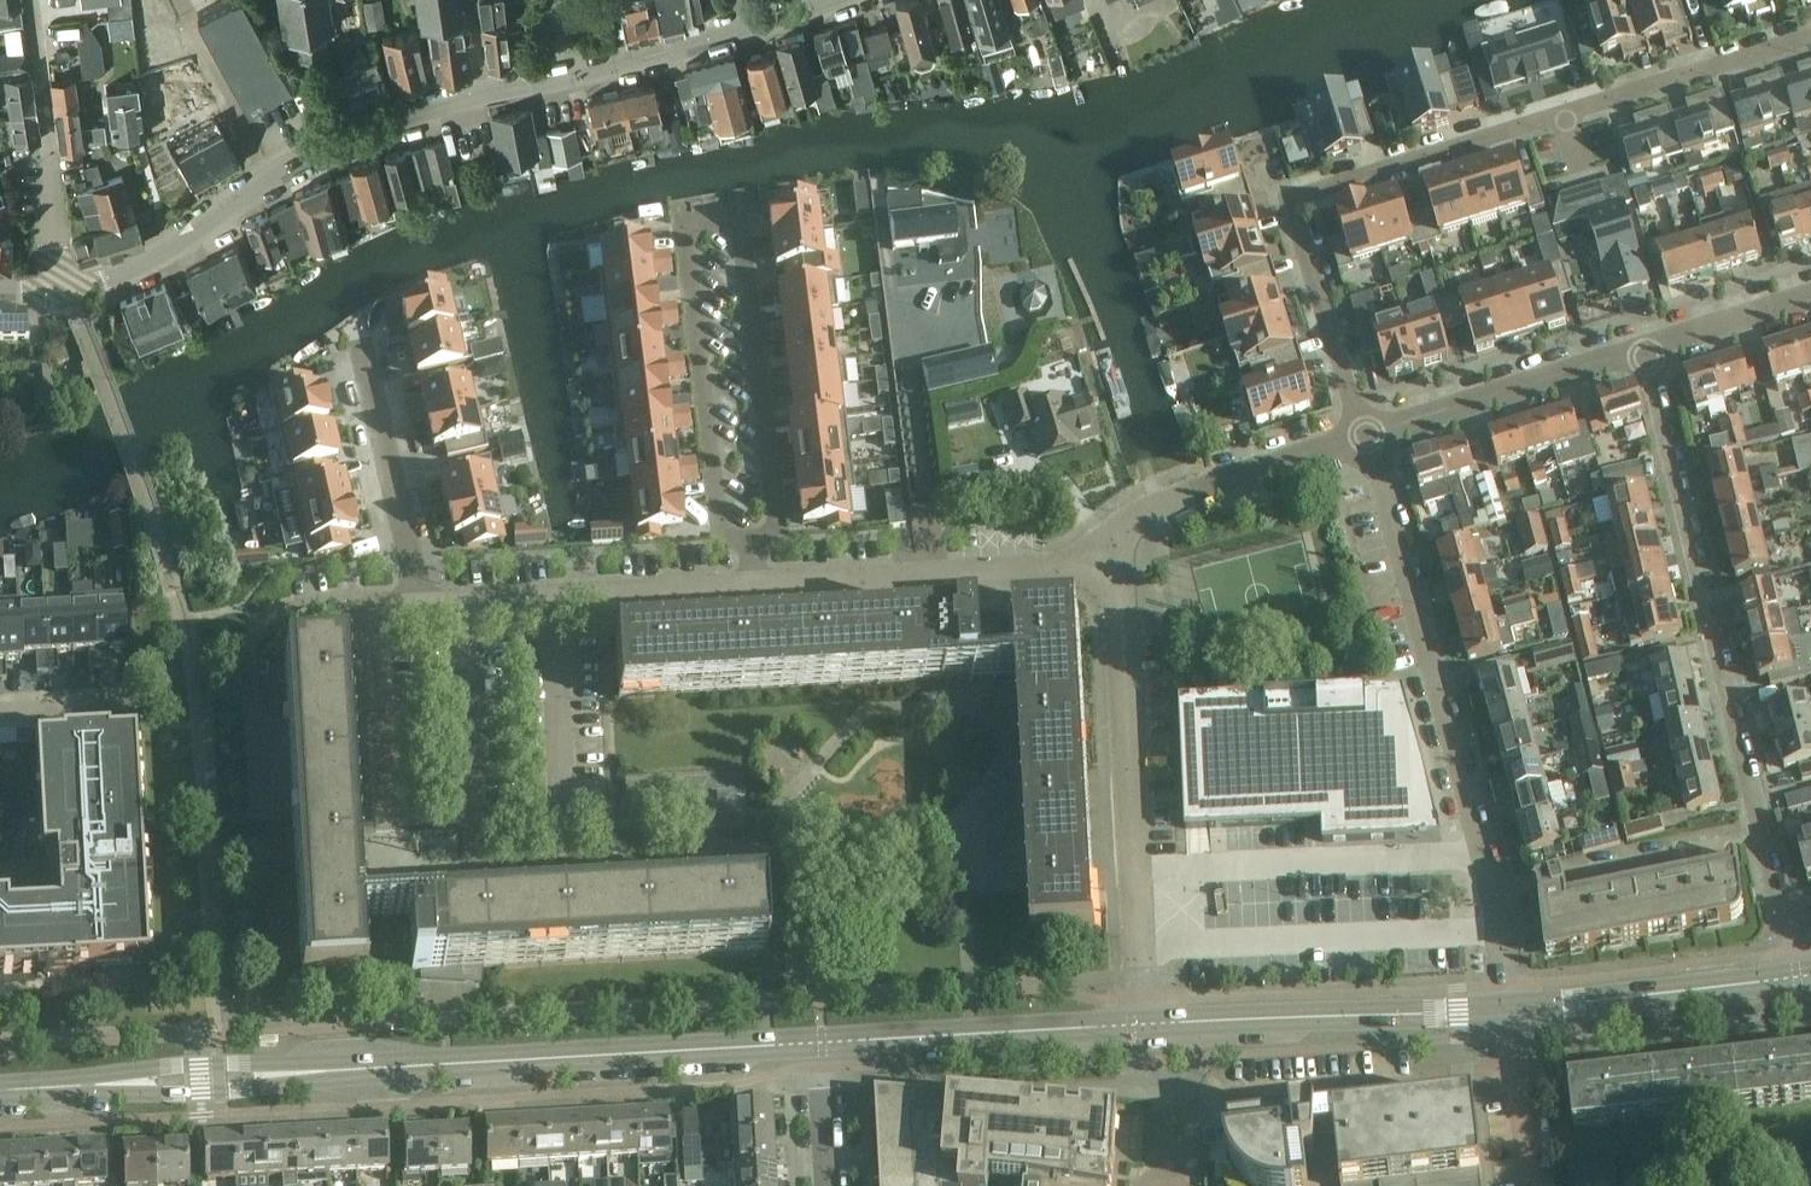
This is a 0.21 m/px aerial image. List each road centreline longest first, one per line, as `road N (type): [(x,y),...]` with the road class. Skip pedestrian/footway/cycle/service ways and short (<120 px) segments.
road 1 (tertiary): [(0,1094),(820,1047)]
road 2 (residential): [(752,543),(722,527),(681,225),(737,216),(778,518)]
road 3 (residential): [(1510,1010),(1486,858),(1366,434)]
road 4 (residential): [(1788,919),(1644,358)]
road 5 (tertiary): [(564,75),(422,107),(300,162),(201,236),(67,293)]
road 6 (residential): [(1563,111),(1281,201),(1366,434)]
road 7 (residential): [(562,863),(382,870),(370,604),(425,601)]
road 8 (residential): [(1008,814),(983,845),(562,863)]
road 9 (residential): [(1137,1031),(1141,948),(1124,571)]
road 10 (tertiary): [(1137,1031),(1510,1010)]
road 11 (residential): [(758,588),(1124,571)]
road 12 (tertiary): [(820,1047),(1137,1031)]
road 13 (residential): [(1124,571),(1132,516),(1366,434)]
road 14 (residential): [(1223,1099),(1398,1088),(1517,1067)]
road 15 (residential): [(67,293),(32,0)]
road 16 (tertiary): [(1510,1010),(1797,977)]
road 17 (residential): [(1366,434),(1644,358)]
road 18 (tertiary): [(826,0),(564,75)]
road 19 (residential): [(562,863),(556,595)]
road 20 (residential): [(368,347),(425,601)]
road 21 (residential): [(1810,31),(1563,111)]
road 22 (residential): [(556,595),(758,588)]
road 23 (residential): [(1644,358),(1810,303)]
road 24 (residential): [(826,1185),(820,1047)]
road 25 (residential): [(0,711),(135,706)]
road 26 (residential): [(425,601),(556,595)]
road 27 (residential): [(1533,1185),(1517,1067)]

